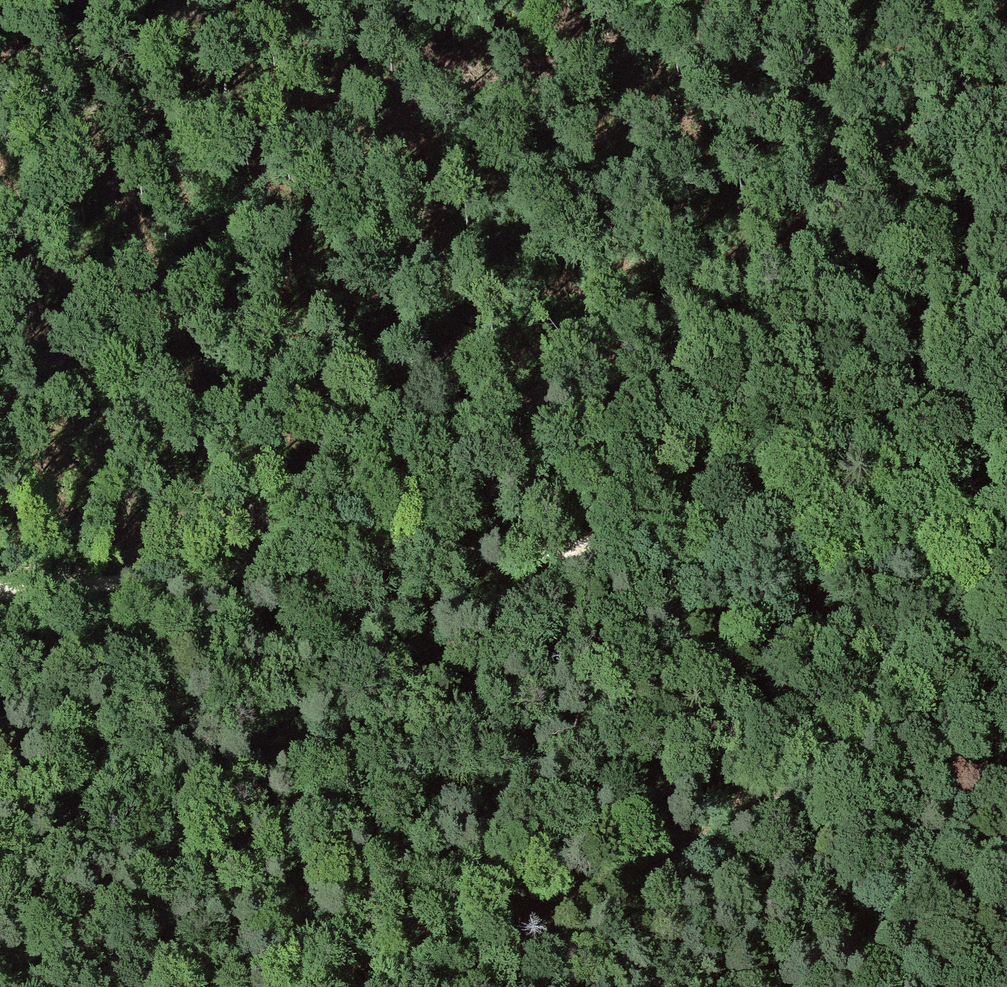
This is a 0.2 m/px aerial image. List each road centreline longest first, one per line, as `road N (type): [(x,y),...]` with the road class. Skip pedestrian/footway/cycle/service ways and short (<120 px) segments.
road 1 (track): [(1006,114),(633,341),(387,468),(227,535),(94,565),(45,589)]
road 2 (track): [(1006,501),(845,512),(599,548),(0,593)]
road 3 (track): [(802,0),(659,50),(450,81),(141,107),(0,106)]
road 4 (track): [(1006,700),(797,791),(585,899),(343,986)]
road 5 (track): [(0,104),(215,0)]

